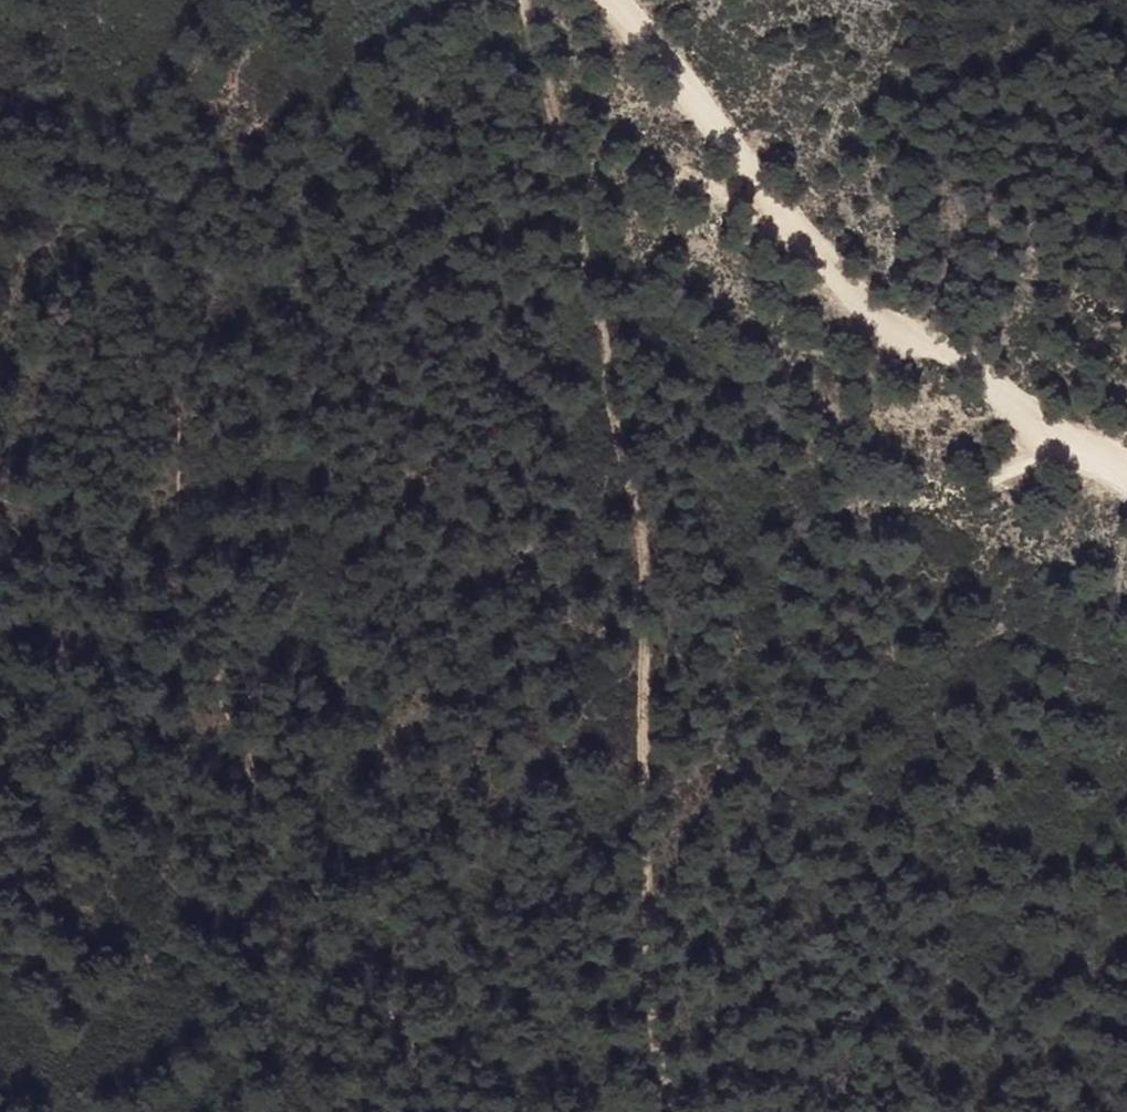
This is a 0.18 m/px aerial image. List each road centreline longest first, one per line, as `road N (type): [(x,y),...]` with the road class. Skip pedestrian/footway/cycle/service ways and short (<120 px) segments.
road 1 (track): [(1126,483),(824,272),(585,0)]

